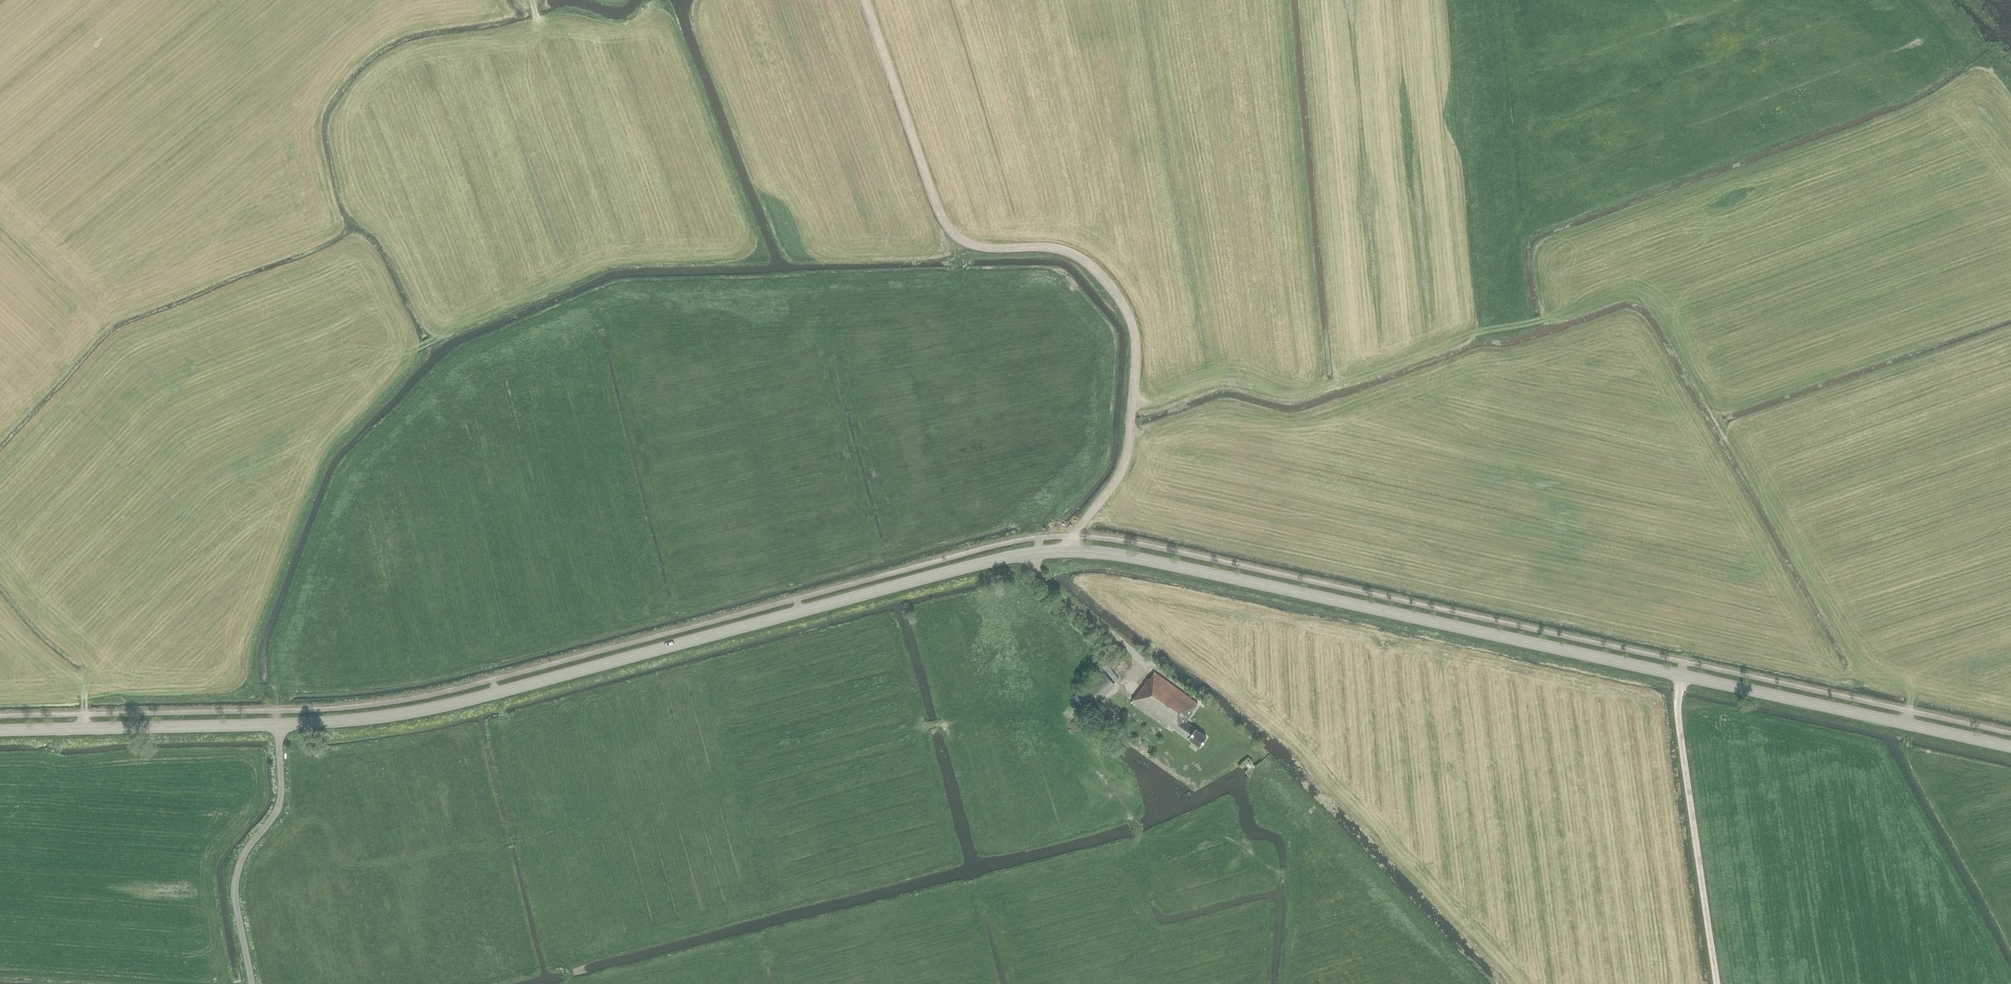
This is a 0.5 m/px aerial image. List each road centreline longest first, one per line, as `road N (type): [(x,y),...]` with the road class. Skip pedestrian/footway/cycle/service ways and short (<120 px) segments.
road 1 (secondary): [(0,730),(397,714),(973,566),(1072,551),(1154,562),(2010,747)]

